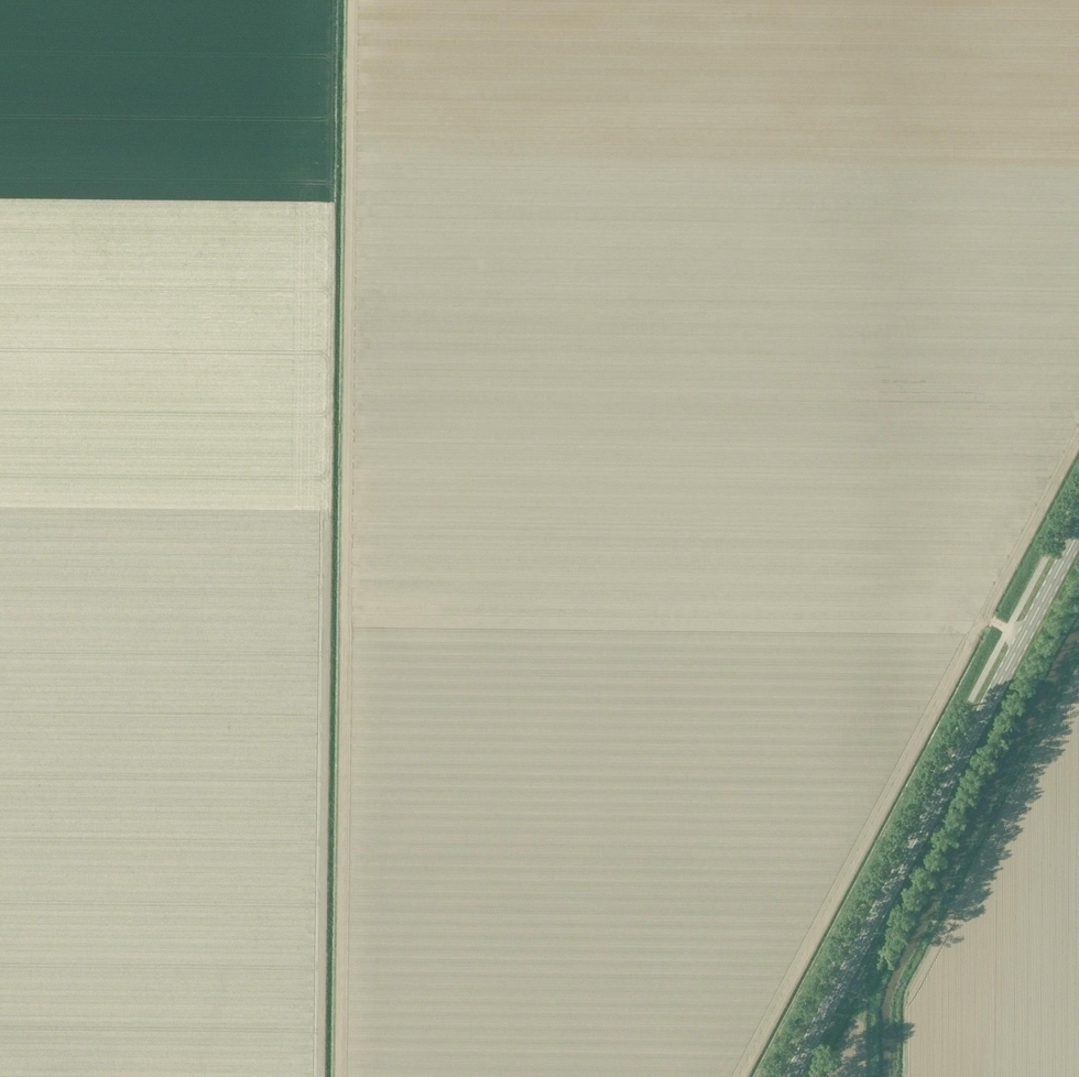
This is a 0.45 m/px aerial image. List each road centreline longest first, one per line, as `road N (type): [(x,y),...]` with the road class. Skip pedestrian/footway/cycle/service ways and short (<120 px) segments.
road 1 (secondary): [(791,1076),(1078,532)]

